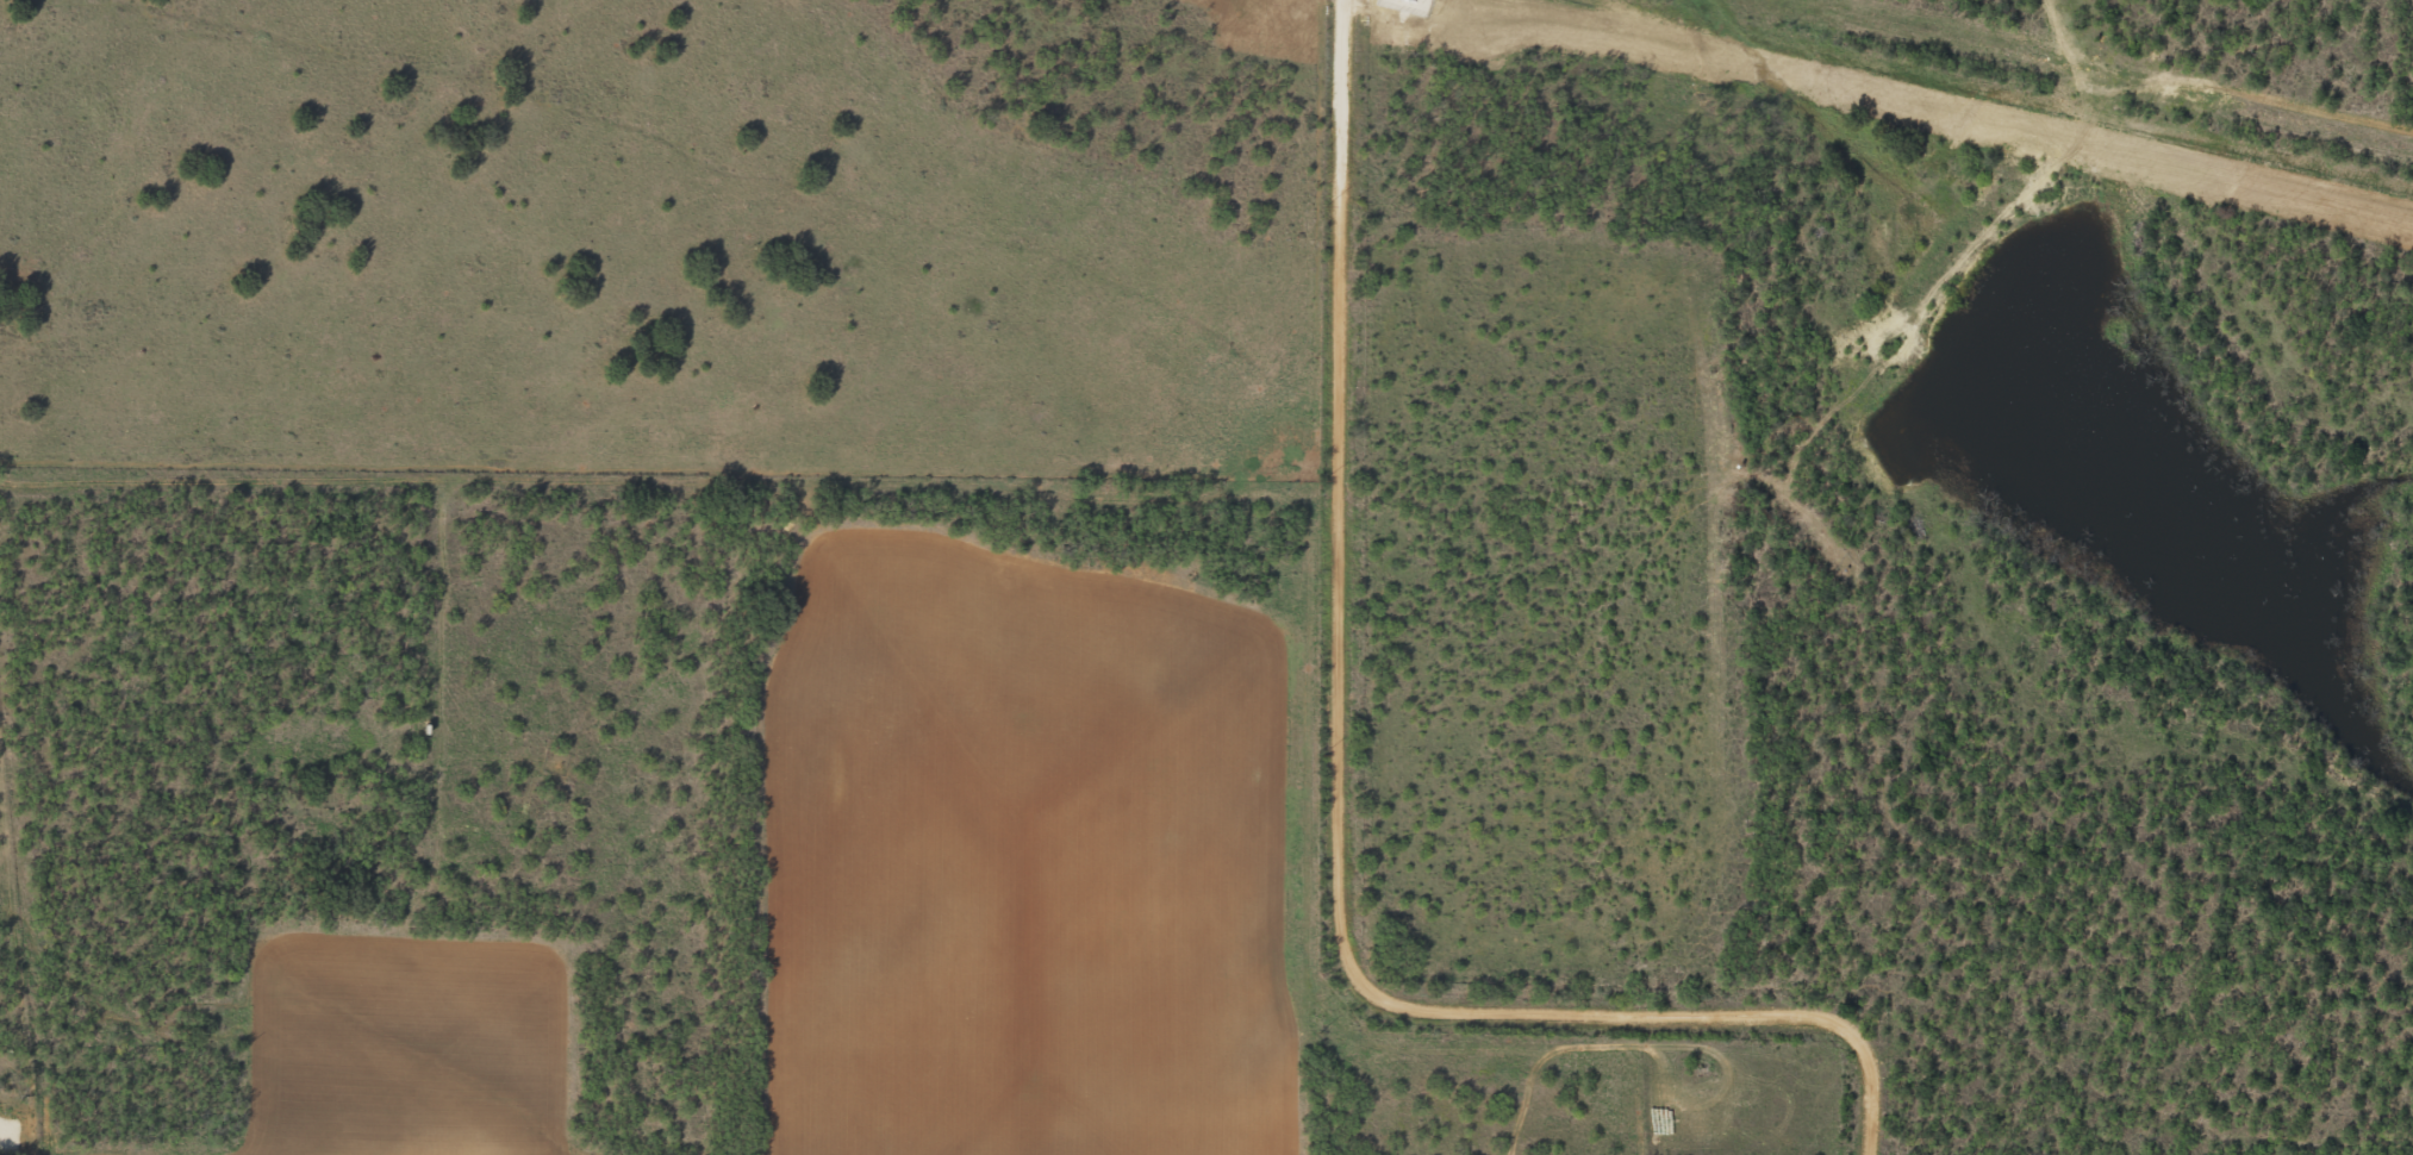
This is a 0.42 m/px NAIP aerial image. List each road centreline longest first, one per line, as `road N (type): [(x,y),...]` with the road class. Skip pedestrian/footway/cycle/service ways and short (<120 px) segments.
road 1 (residential): [(1869,1154),(1870,1066),(1848,1031),(1822,1019),(1416,1011),(1374,993),(1351,966),(1338,924),(1336,860),(1344,0)]

